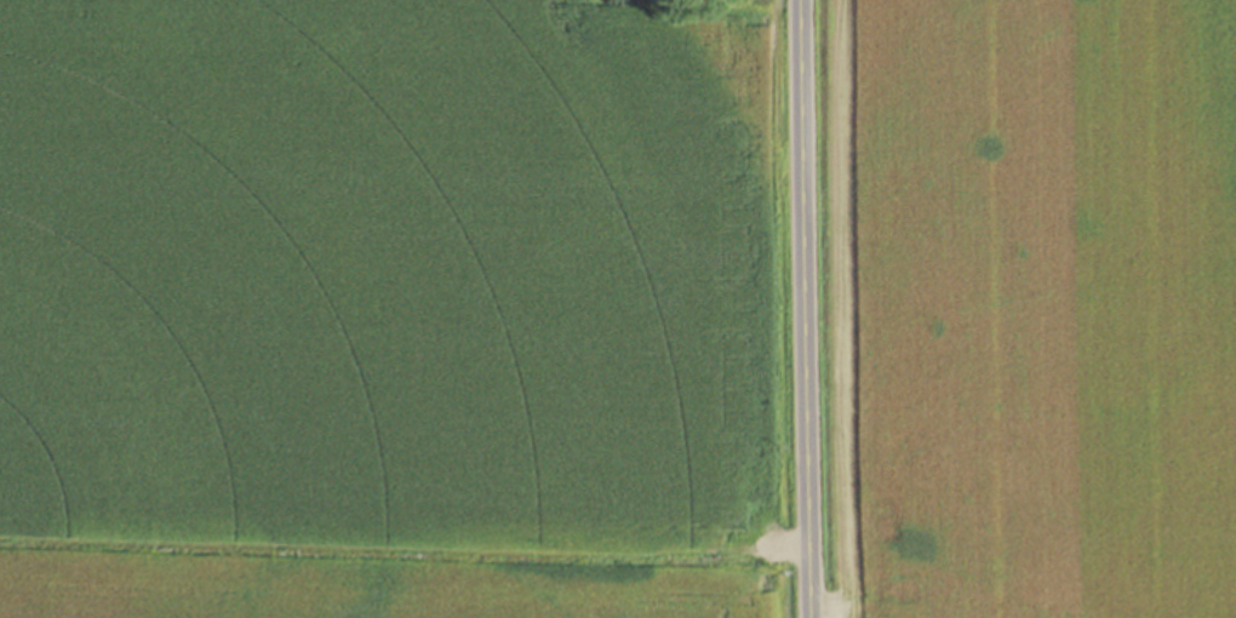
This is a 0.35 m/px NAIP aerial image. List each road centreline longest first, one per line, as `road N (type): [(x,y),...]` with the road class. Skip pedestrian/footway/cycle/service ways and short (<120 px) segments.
road 1 (tertiary): [(806,617),(796,0)]

